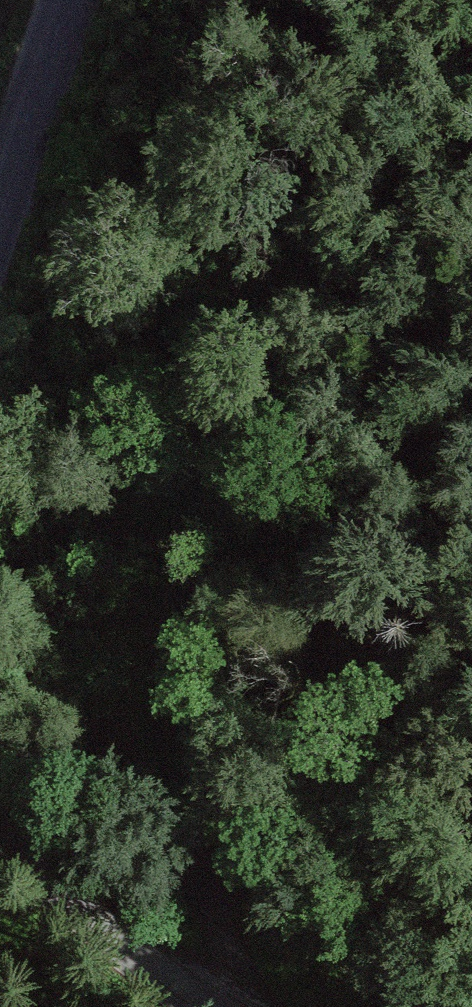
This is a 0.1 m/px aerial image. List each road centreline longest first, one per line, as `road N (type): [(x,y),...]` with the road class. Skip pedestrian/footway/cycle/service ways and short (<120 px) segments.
road 1 (track): [(231,1006),(222,924),(168,778),(161,592),(174,547),(374,280)]
road 2 (residential): [(212,1006),(0,839)]
road 3 (tertiary): [(73,0),(0,201)]

